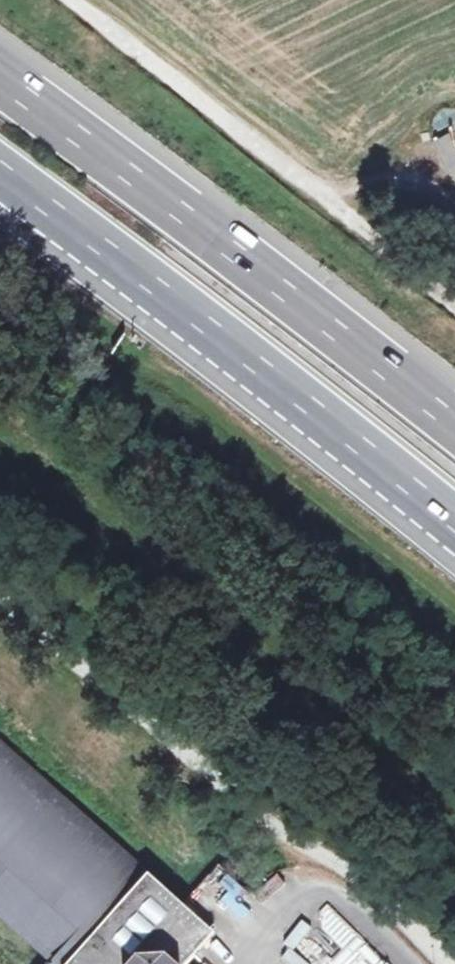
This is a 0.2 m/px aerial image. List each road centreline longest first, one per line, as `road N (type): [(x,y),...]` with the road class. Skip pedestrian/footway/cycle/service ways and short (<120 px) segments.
road 1 (track): [(449,963),(330,850),(148,721),(0,600)]
road 2 (motorway): [(454,402),(0,45)]
road 3 (motorway): [(0,171),(454,522)]
road 4 (track): [(76,0),(454,302)]

